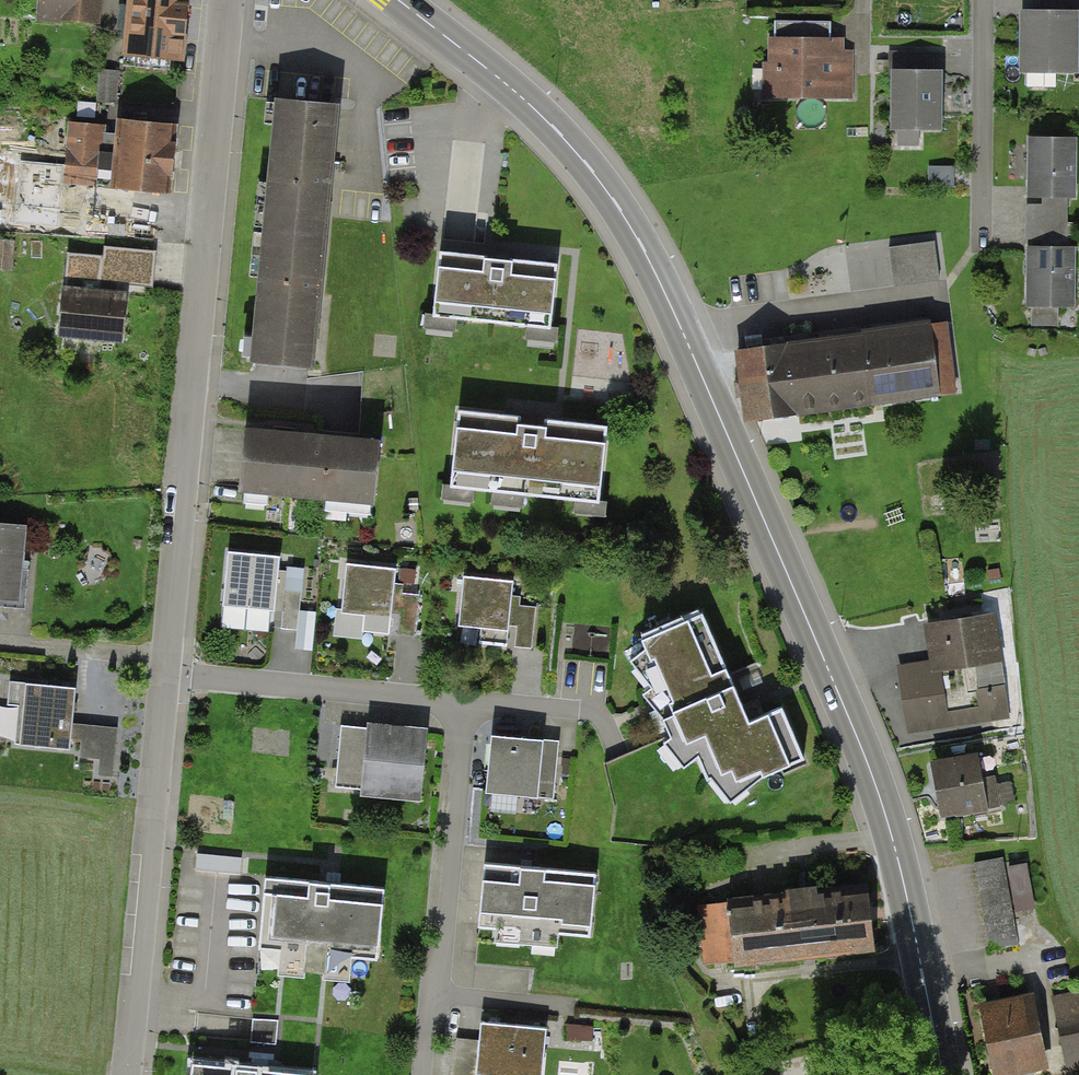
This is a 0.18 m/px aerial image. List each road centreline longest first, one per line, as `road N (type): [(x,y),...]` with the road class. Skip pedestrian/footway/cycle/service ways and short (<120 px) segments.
road 1 (secondary): [(943,1074),(884,808),(644,248),(548,120),(398,0)]
road 2 (residential): [(166,674),(227,0)]
road 3 (residential): [(127,1074),(166,674)]
road 4 (residential): [(465,702),(425,1074)]
road 5 (residential): [(166,674),(465,702)]
road 6 (residential): [(985,0),(981,244)]

